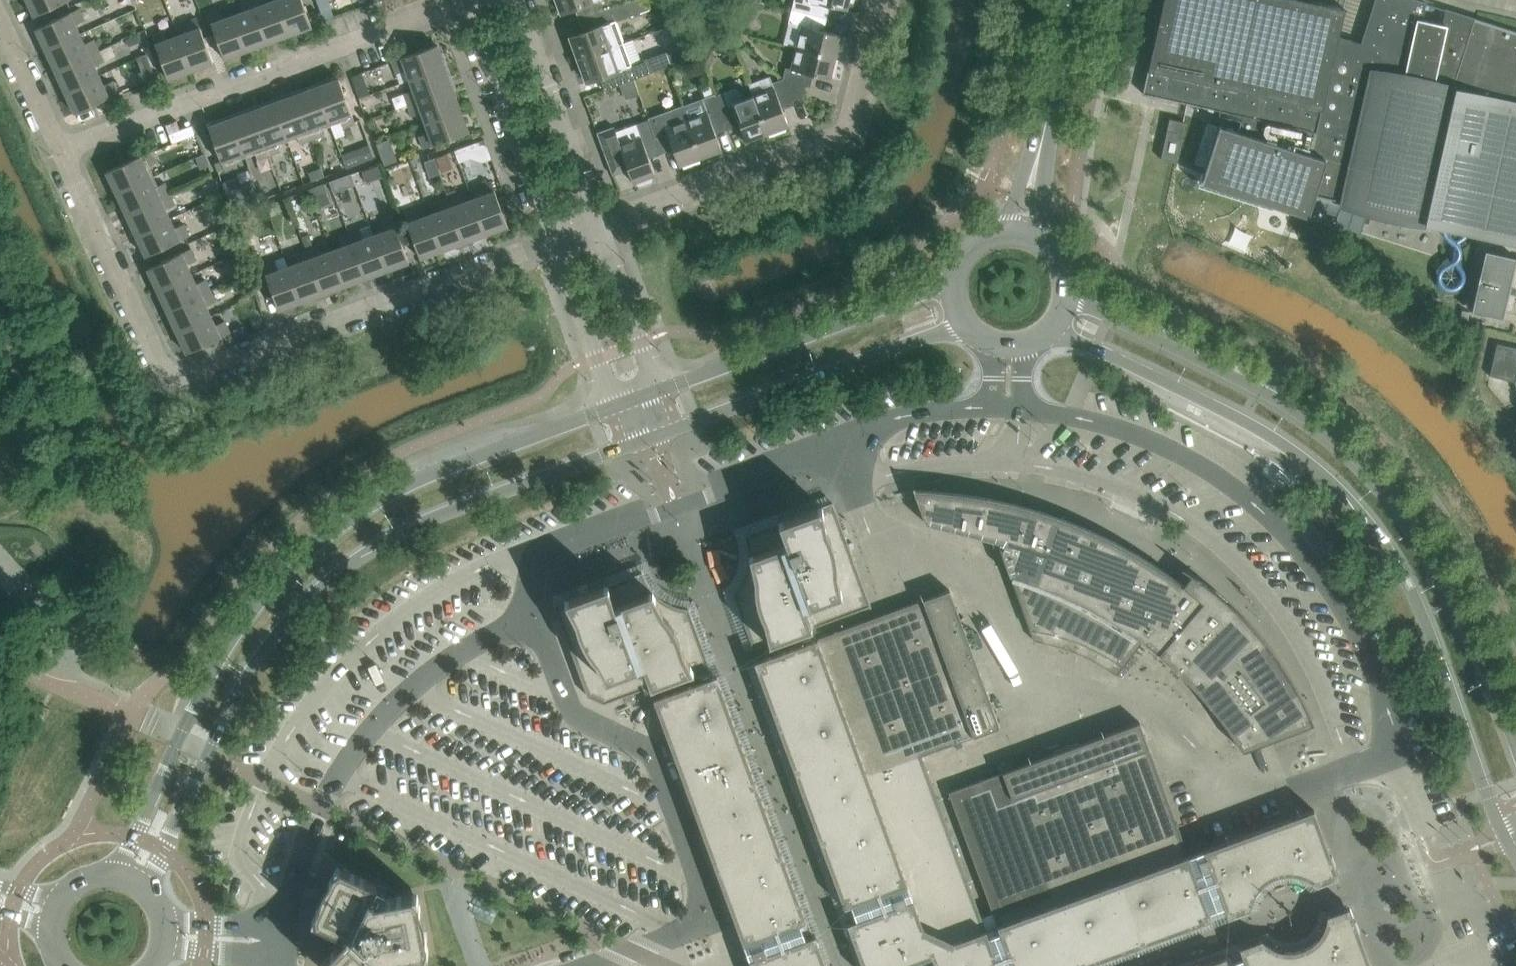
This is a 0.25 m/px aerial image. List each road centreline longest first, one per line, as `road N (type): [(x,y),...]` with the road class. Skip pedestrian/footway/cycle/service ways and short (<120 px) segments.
road 1 (tertiary): [(1054,326),(1276,440),(1372,526),(1412,596),(1505,838)]
road 2 (tertiary): [(615,406),(394,491),(281,573),(208,683),(120,872)]
road 3 (tertiary): [(147,885),(247,678),(322,588),(434,516),(629,447)]
road 4 (tertiary): [(1515,751),(1442,580),(1375,478),(1288,407),(1066,298)]
road 5 (residential): [(555,241),(173,379),(61,152)]
road 6 (residential): [(61,152),(466,1)]
road 7 (residential): [(598,225),(843,132),(877,0)]
road 8 (tertiary): [(675,430),(965,326)]
road 9 (tertiary): [(951,292),(660,390)]
road 10 (residential): [(466,1),(555,241)]
road 11 (residential): [(598,225),(516,0)]
road 12 (residential): [(660,390),(598,225)]
road 13 (residential): [(555,241),(615,406)]
road 14 (residential): [(61,152),(0,19)]
road 15 (tertiary): [(1048,107),(1002,232)]
road 16 (tertiary): [(1035,237),(1048,107)]

